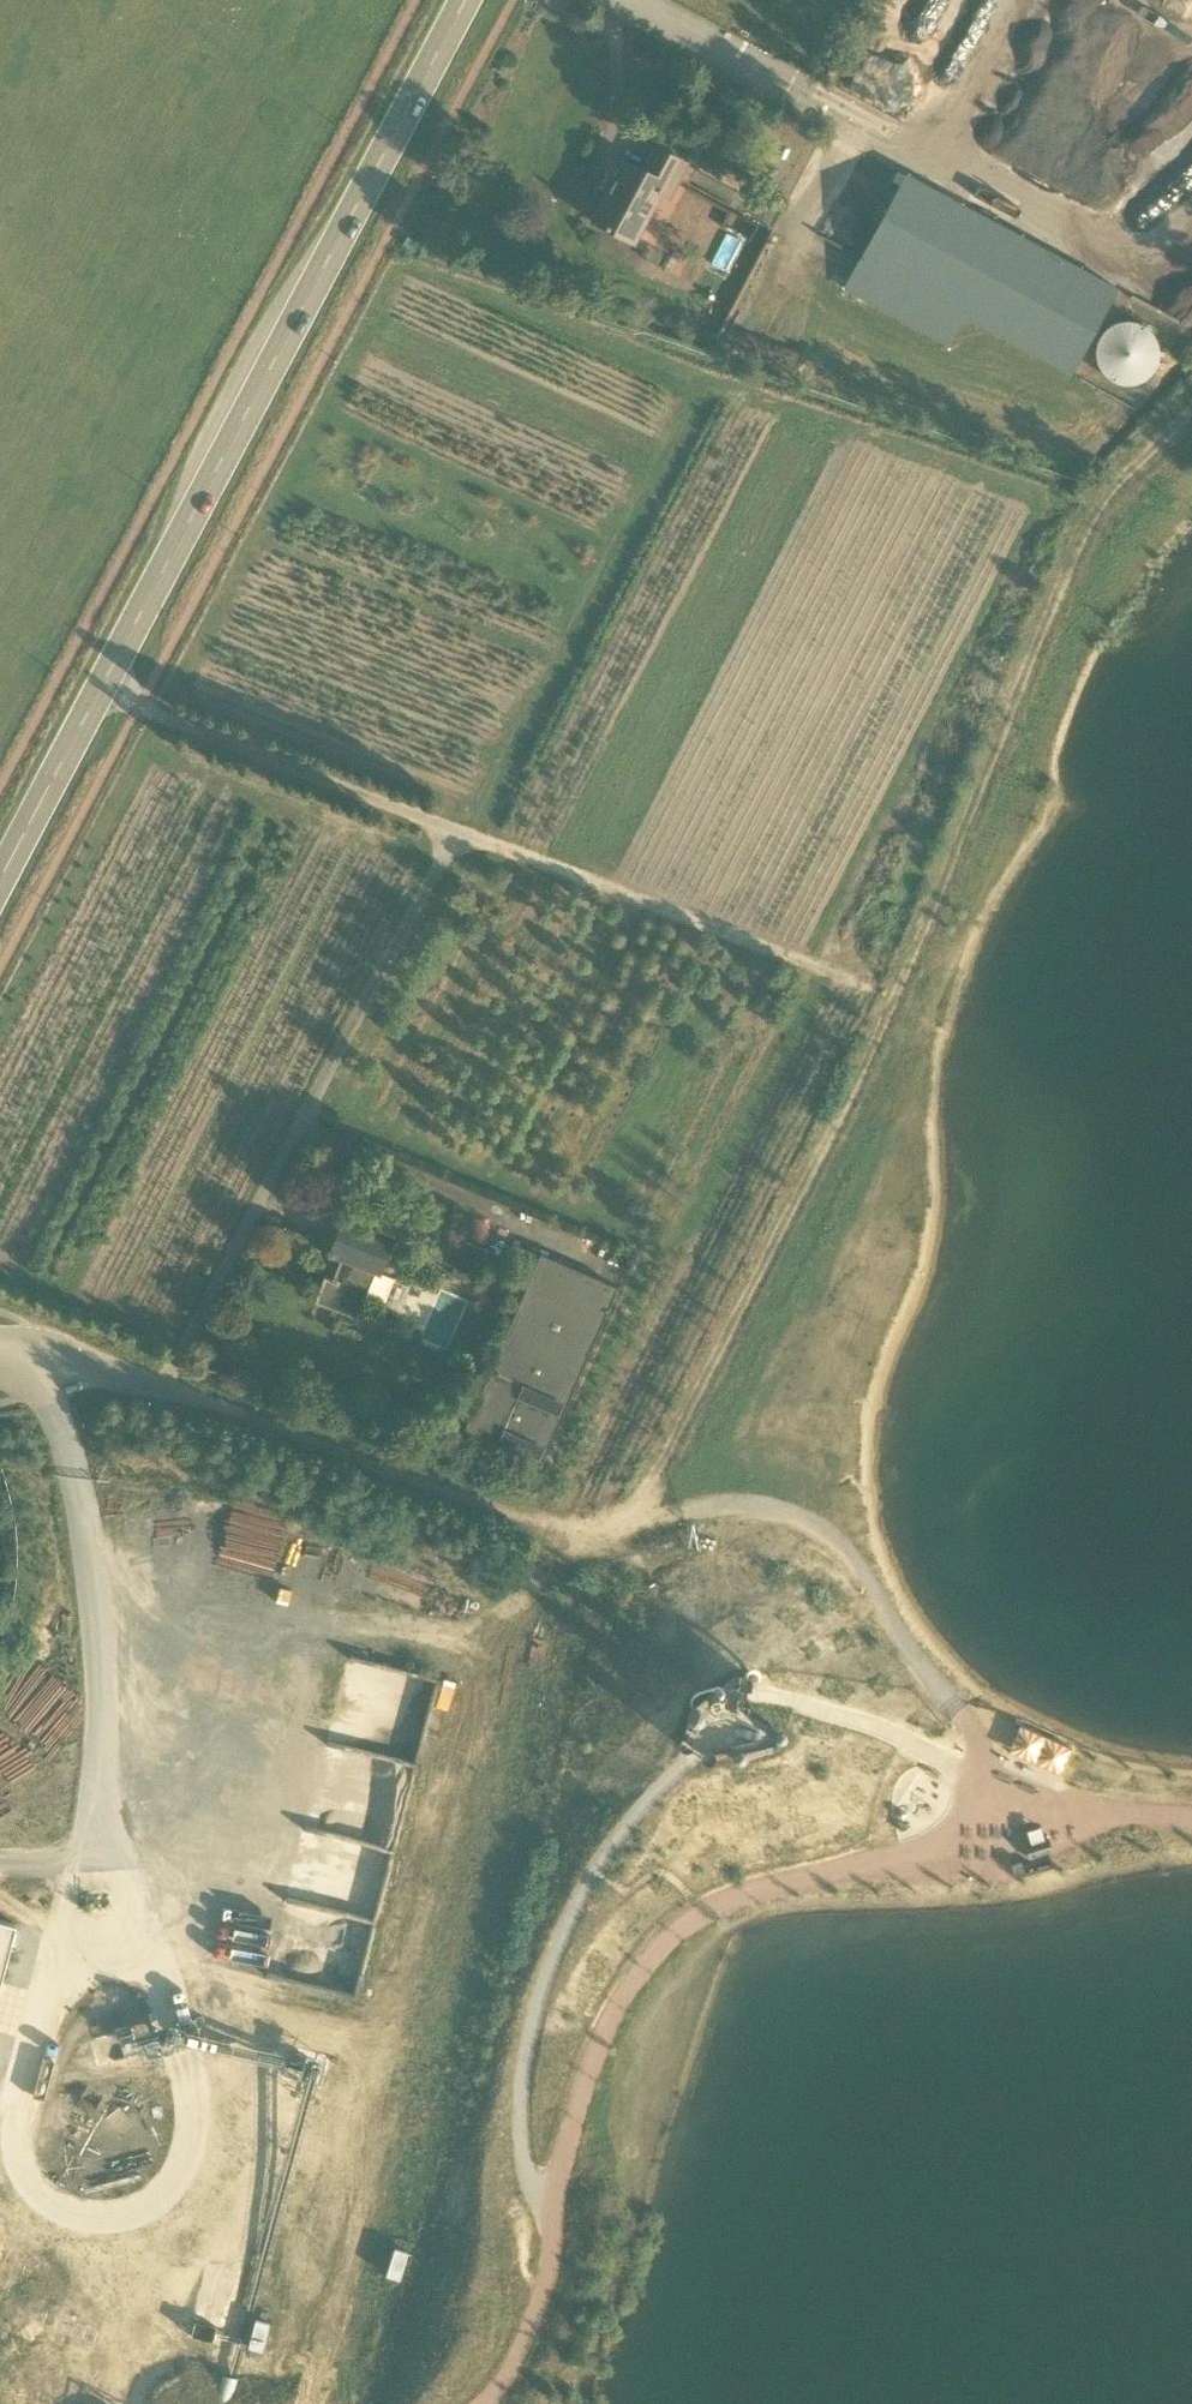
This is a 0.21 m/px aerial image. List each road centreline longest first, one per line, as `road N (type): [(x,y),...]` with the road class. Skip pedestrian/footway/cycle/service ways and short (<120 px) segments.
road 1 (track): [(635,1519),(899,997),(1031,652),(1092,516),(1191,401)]
road 2 (secondary): [(0,879),(466,0)]
road 3 (track): [(875,986),(100,688)]
road 4 (track): [(166,1391),(456,832)]
road 5 (unclassified): [(585,1540),(123,1375),(36,1358),(0,1359)]

